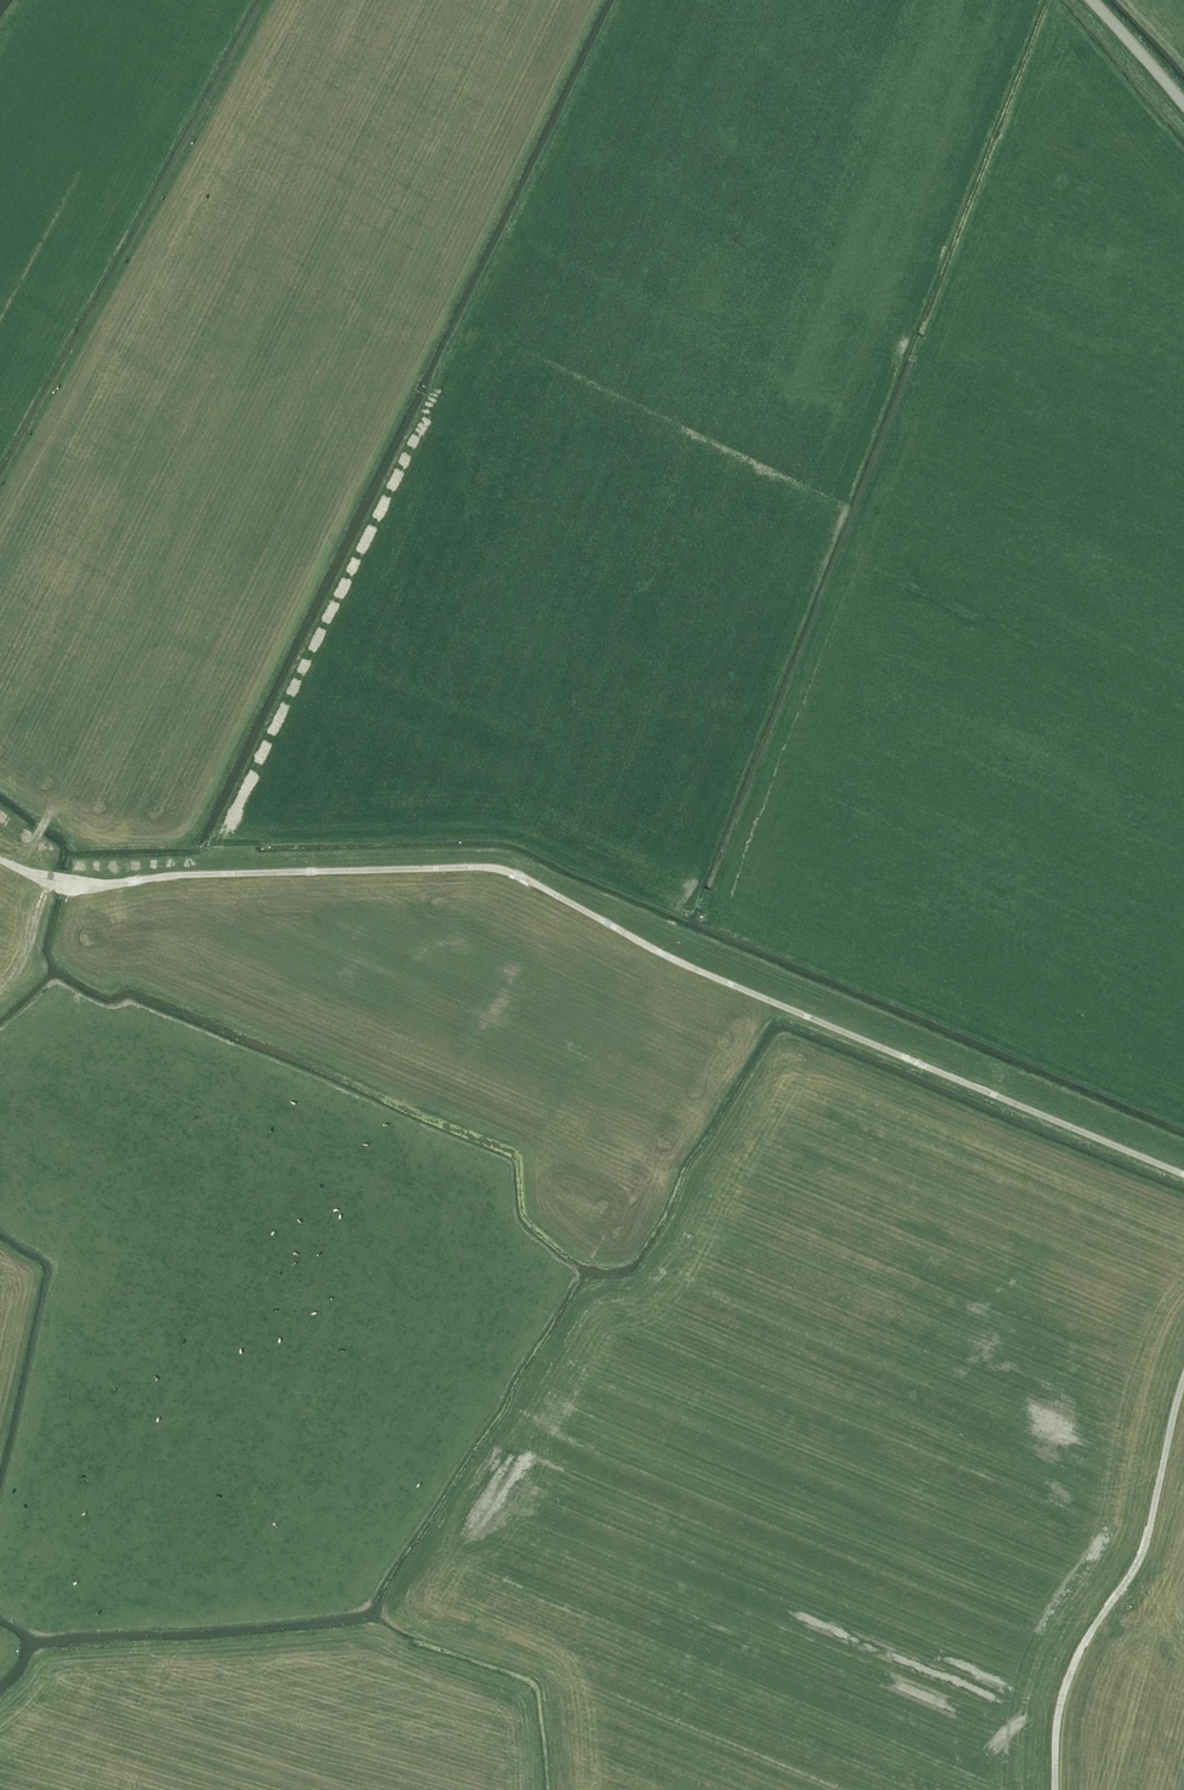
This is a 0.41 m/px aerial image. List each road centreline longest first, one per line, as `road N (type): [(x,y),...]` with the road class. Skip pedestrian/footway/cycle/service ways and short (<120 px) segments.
road 1 (tertiary): [(1183,105),(1090,0)]
road 2 (track): [(0,991),(28,949),(51,876)]

